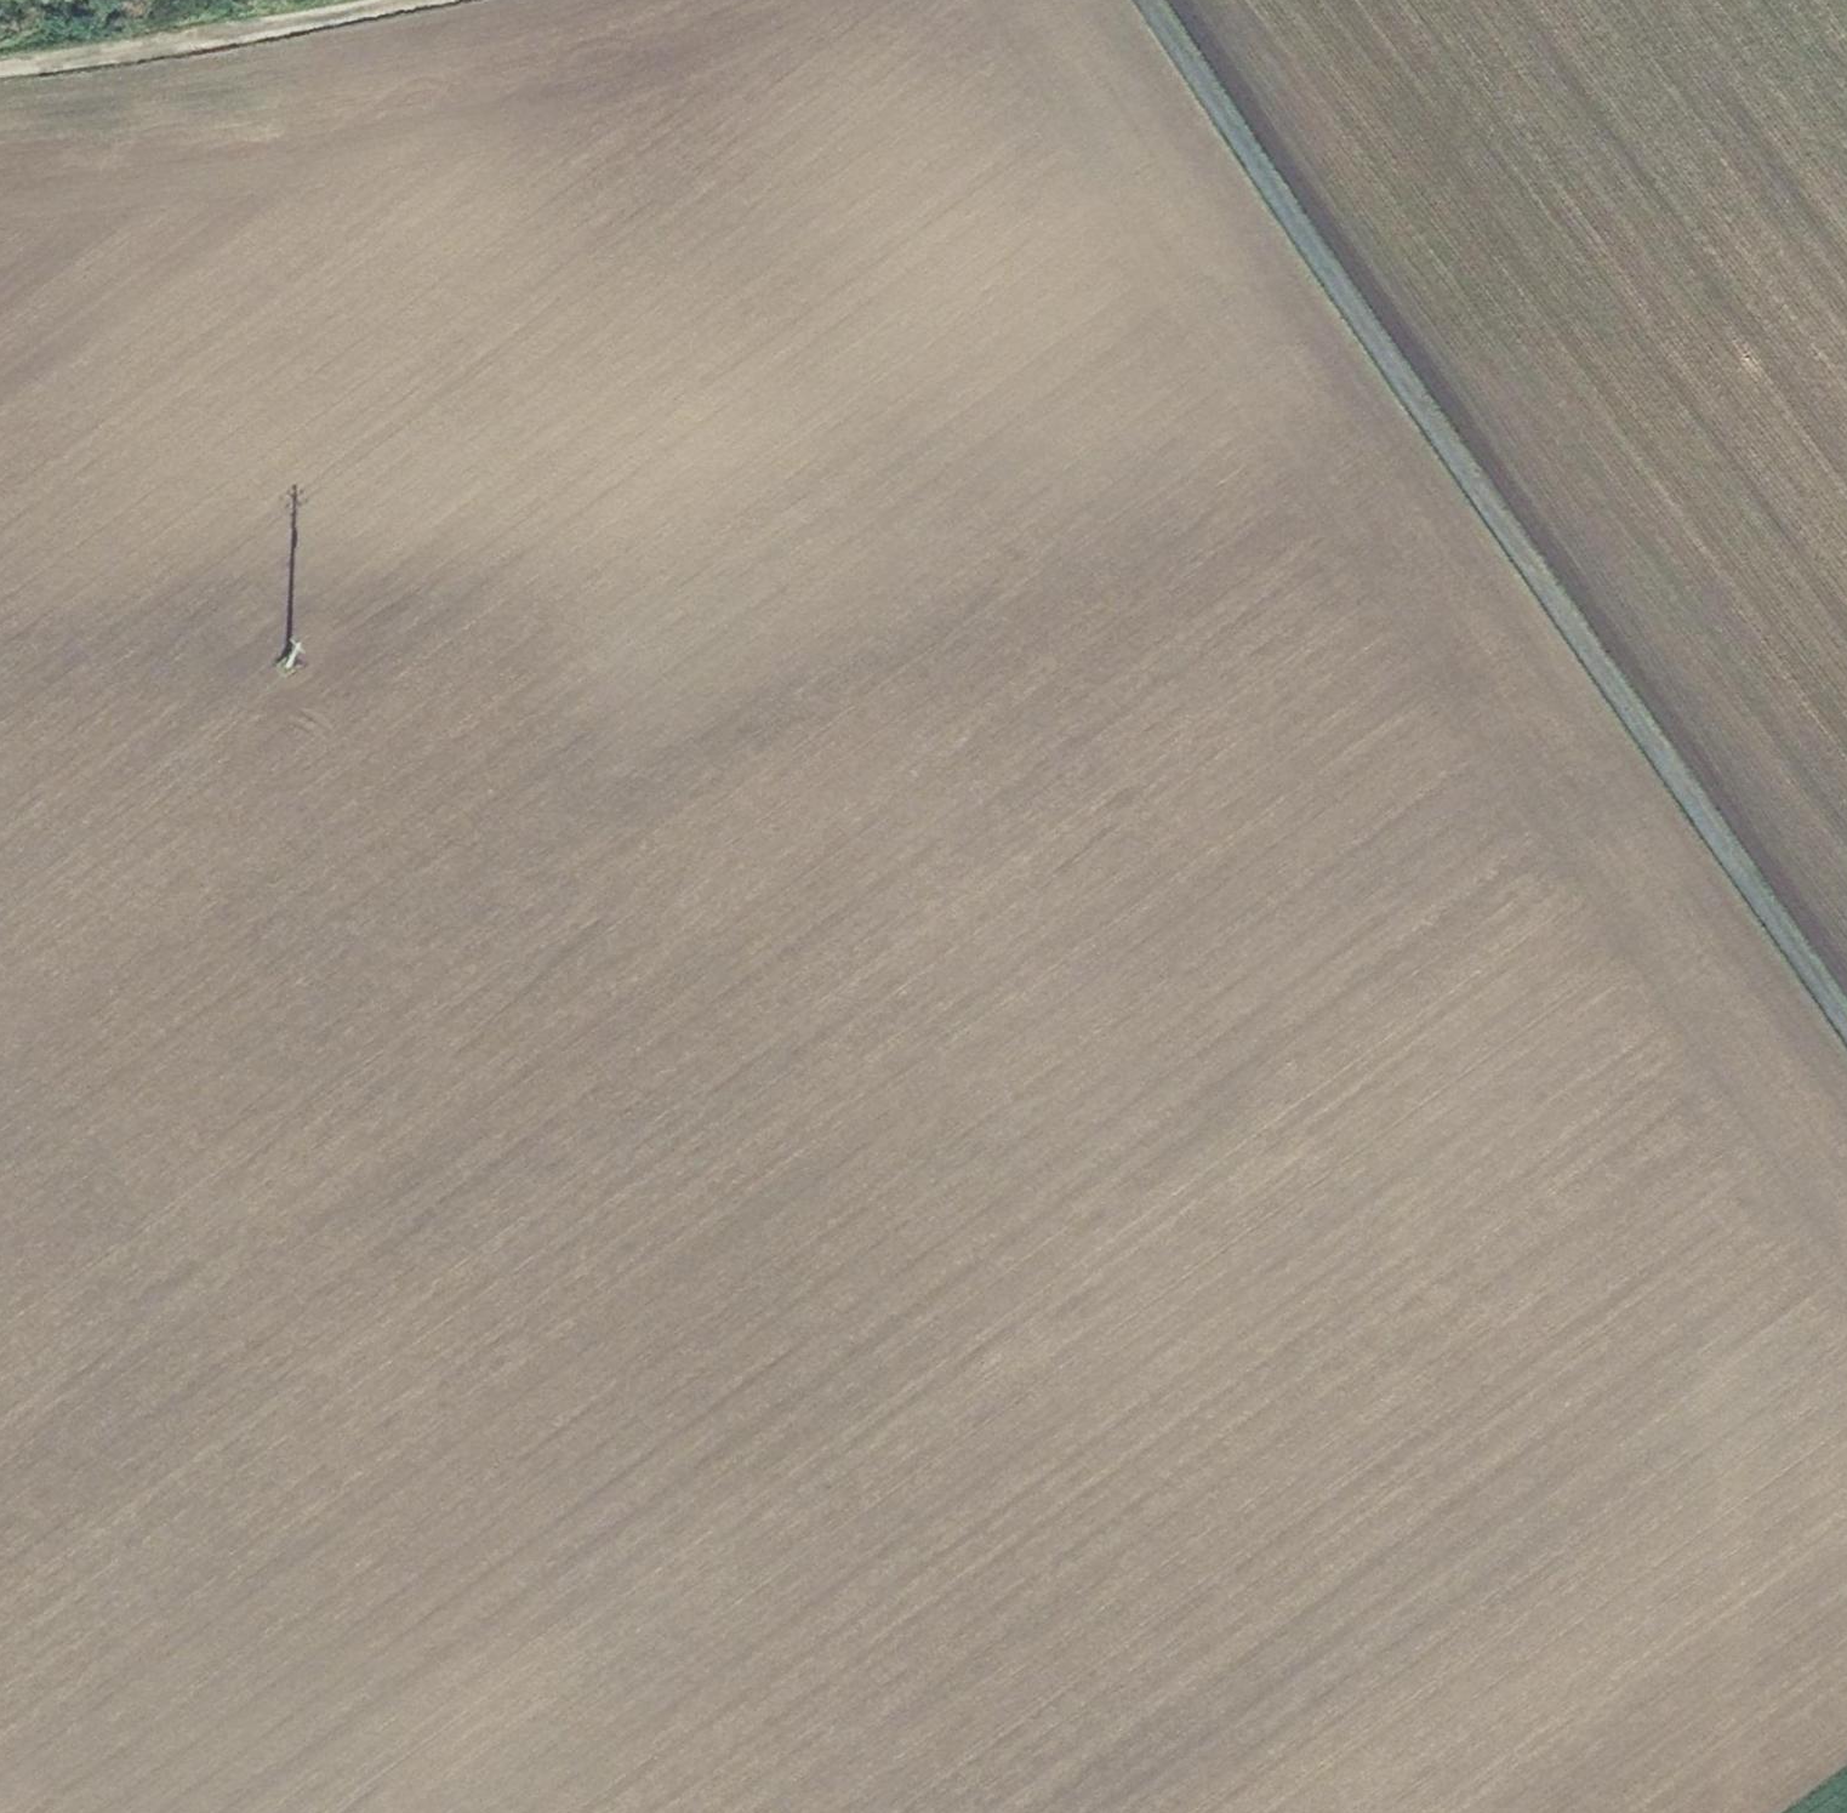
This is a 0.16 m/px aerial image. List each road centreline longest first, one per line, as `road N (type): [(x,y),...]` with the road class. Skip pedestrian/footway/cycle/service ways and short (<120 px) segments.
road 1 (track): [(1846,1024),(1138,0)]
road 2 (track): [(0,69),(469,0)]

